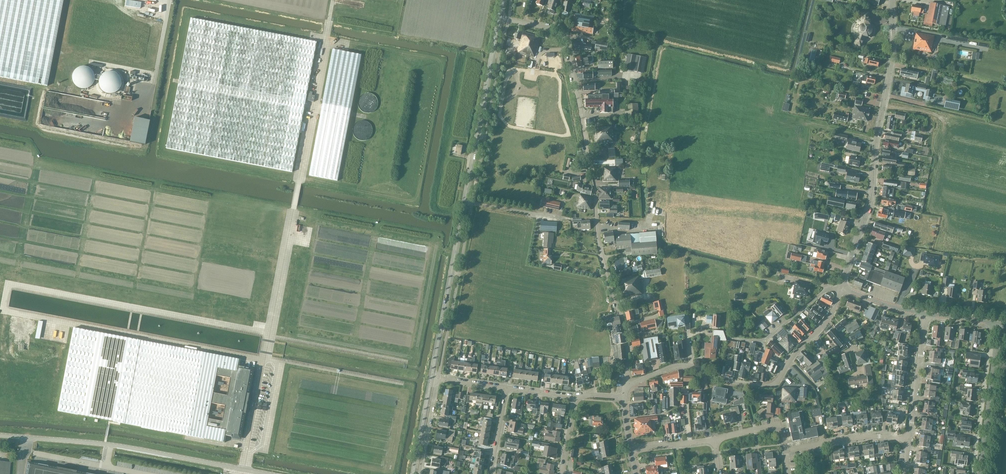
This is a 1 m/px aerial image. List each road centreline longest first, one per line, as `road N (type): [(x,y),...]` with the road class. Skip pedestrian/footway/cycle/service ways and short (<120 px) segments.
road 1 (residential): [(625,387),(623,326),(600,247),(567,41),(555,28),(510,19)]
road 2 (tertiary): [(432,378),(500,17)]
road 3 (unclassified): [(842,288),(871,200),(893,0)]
road 4 (residential): [(625,387),(682,365),(736,383),(771,384),(827,320),(842,288)]
road 5 (tertiary): [(265,473),(100,444),(0,436)]
road 6 (residential): [(979,473),(999,325)]
road 7 (residential): [(727,338),(759,342),(823,291),(842,288)]
road 8 (residential): [(908,440),(926,315)]
road 9 (residential): [(785,450),(863,437),(908,440)]

